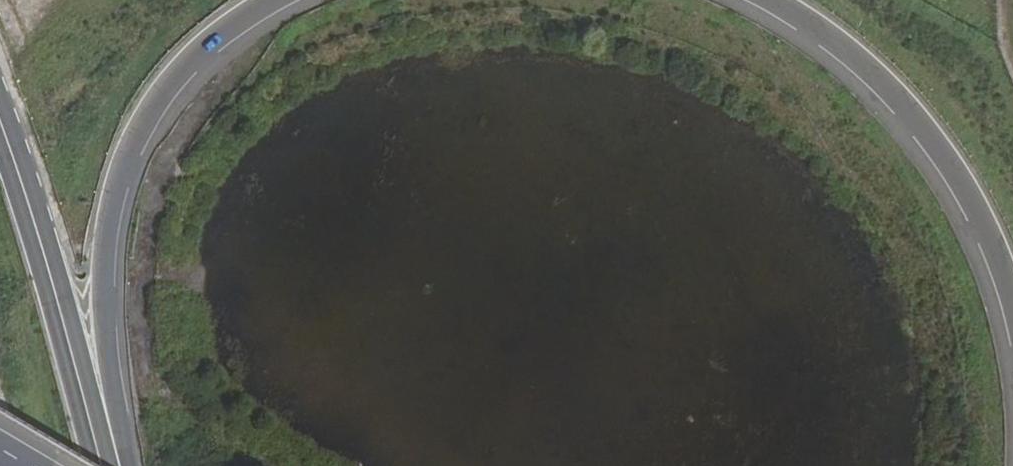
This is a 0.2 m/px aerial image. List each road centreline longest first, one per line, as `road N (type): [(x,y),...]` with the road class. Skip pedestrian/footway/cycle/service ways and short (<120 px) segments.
road 1 (motorway): [(127,465),(100,306),(100,259),(119,180),(172,83),(230,28),(279,0)]
road 2 (motorway): [(762,0),(875,79),(936,149),(981,223),(1012,309)]
road 3 (primary): [(99,465),(0,131)]

